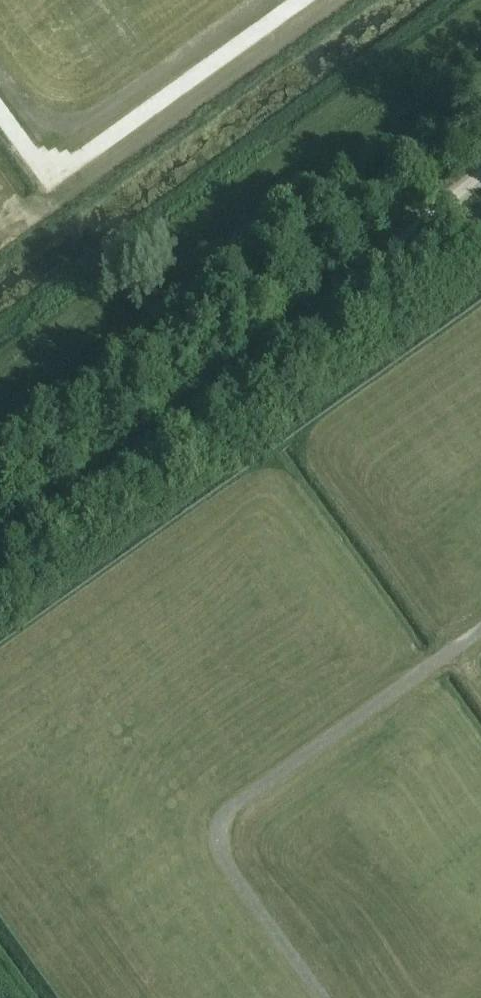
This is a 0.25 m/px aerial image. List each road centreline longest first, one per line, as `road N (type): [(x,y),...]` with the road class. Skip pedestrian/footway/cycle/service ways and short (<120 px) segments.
road 1 (track): [(0,551),(313,325),(480,171)]
road 2 (track): [(0,366),(480,18)]

